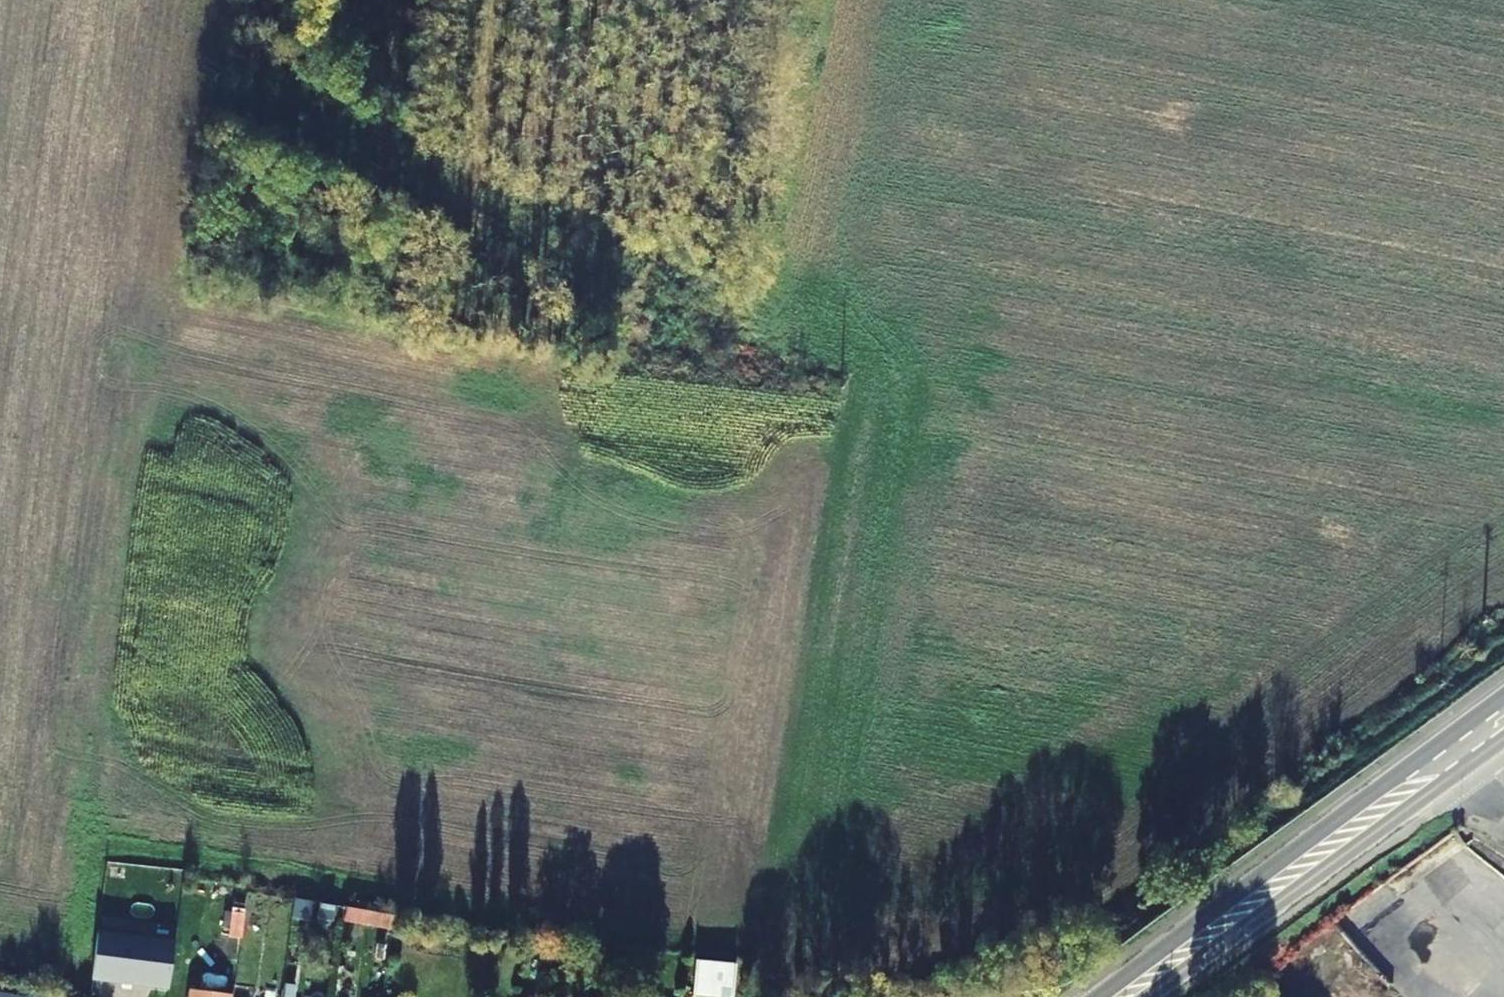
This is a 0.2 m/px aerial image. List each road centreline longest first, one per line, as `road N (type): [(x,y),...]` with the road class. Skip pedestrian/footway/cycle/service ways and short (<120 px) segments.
road 1 (primary): [(1503,717),(1120,996)]

